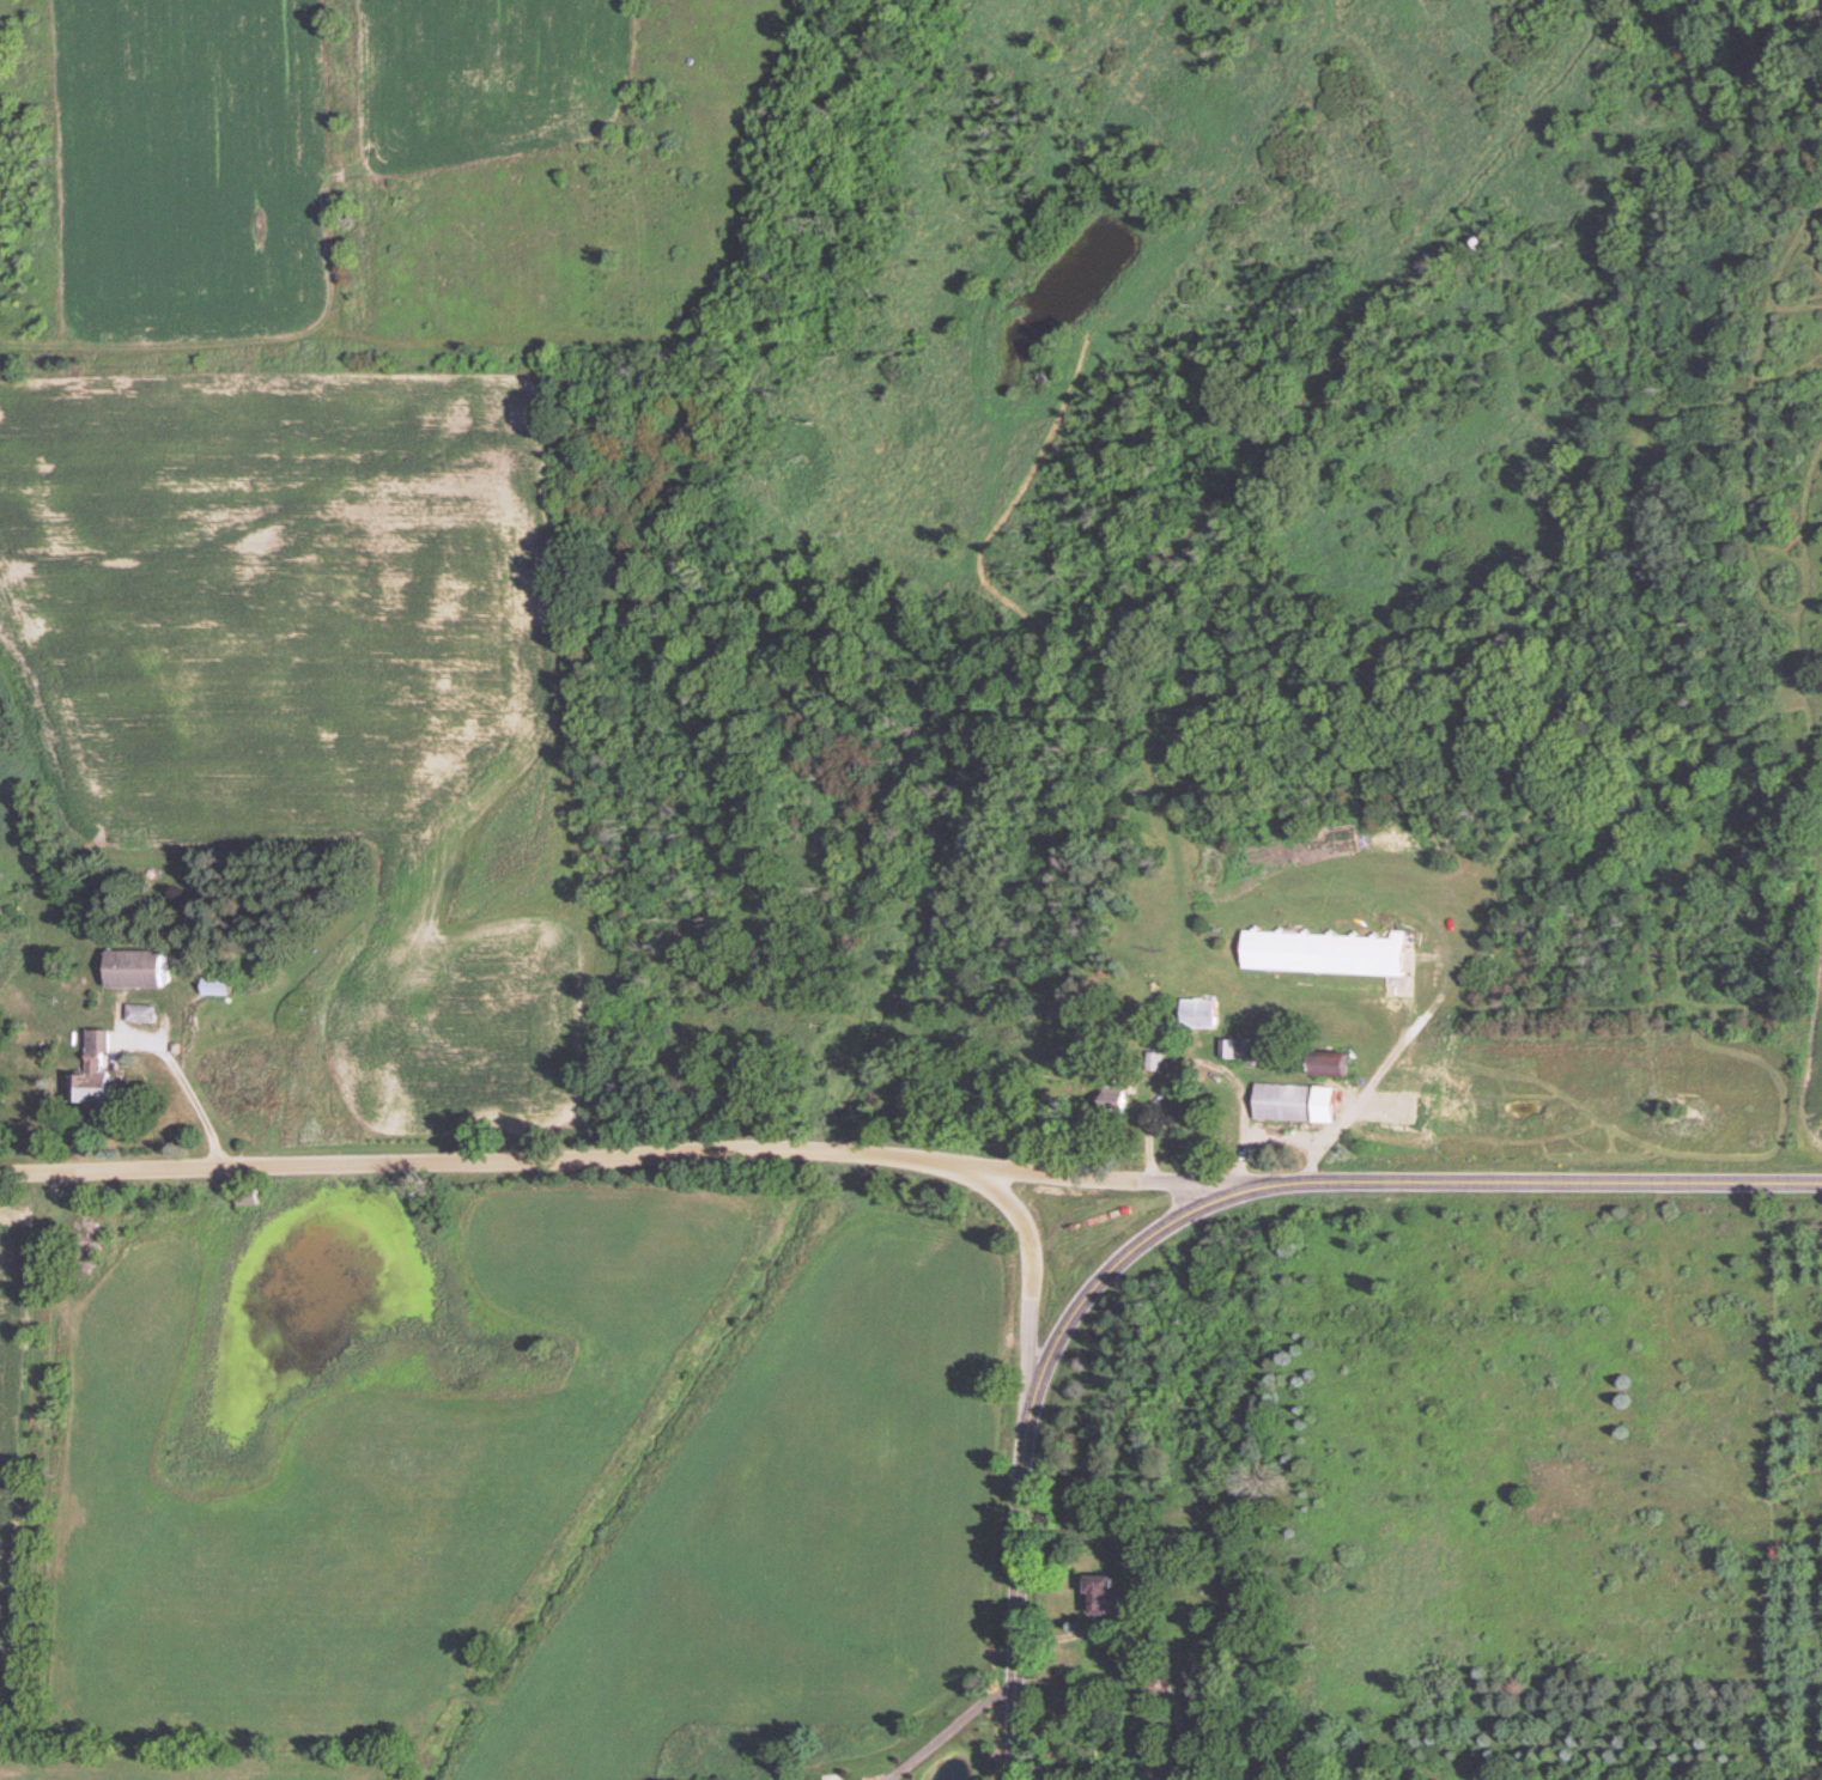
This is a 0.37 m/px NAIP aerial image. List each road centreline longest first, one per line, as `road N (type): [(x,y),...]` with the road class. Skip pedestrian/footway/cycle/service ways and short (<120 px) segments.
road 1 (residential): [(1012,1779),(1022,1429),(1056,1335),(1080,1294),(1130,1241),(1200,1192),(1241,1178),(1821,1178)]
road 2 (residential): [(0,1168),(776,1146),(1241,1178)]
road 3 (residential): [(1022,1429),(1033,1243),(1013,1193),(983,1160)]

